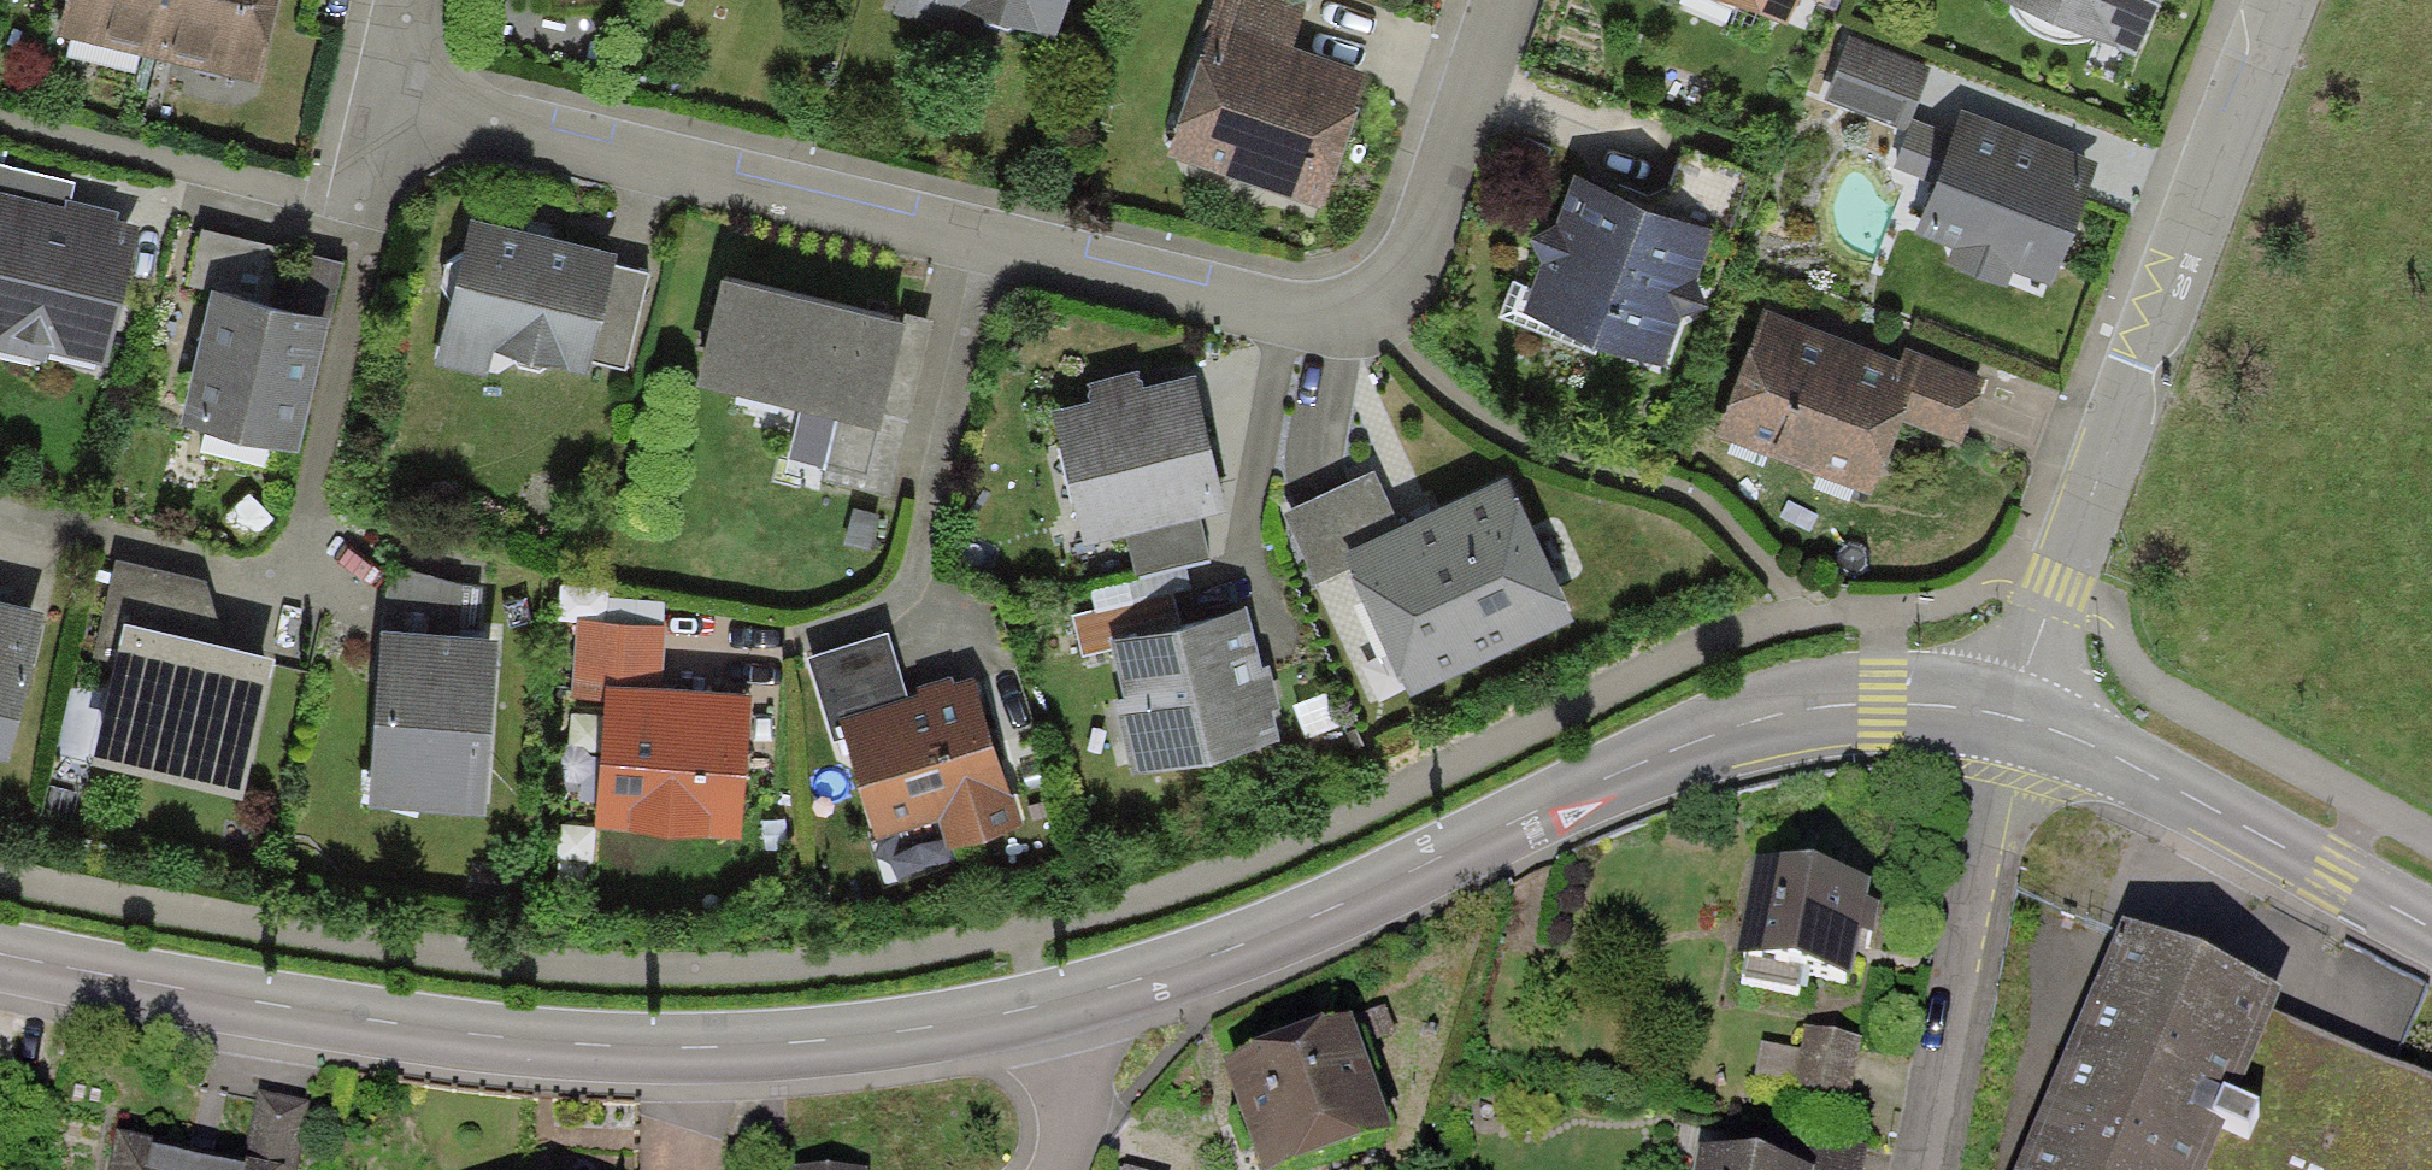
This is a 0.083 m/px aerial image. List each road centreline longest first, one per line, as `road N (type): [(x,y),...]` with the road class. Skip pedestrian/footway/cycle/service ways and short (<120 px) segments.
road 1 (residential): [(1493,0),(1417,225),(1361,311),(1313,314),(377,82)]
road 2 (unclassified): [(0,954),(475,1034),(661,1049),(775,1046),(1068,1004)]
road 3 (unclassified): [(1068,1004),(1348,906),(1698,741),(1792,708),(1884,701),(2006,723)]
road 4 (residential): [(2273,0),(2006,723)]
road 5 (residential): [(340,220),(369,280),(309,571),(2,505)]
road 6 (unclassified): [(2006,723),(2171,788),(2431,930)]
road 7 (residential): [(2006,723),(1922,1169)]
road 8 (residential): [(108,143),(340,220)]
road 9 (residential): [(1059,1169),(1074,1104),(1068,1004)]
road 10 (residential): [(377,82),(340,220)]

